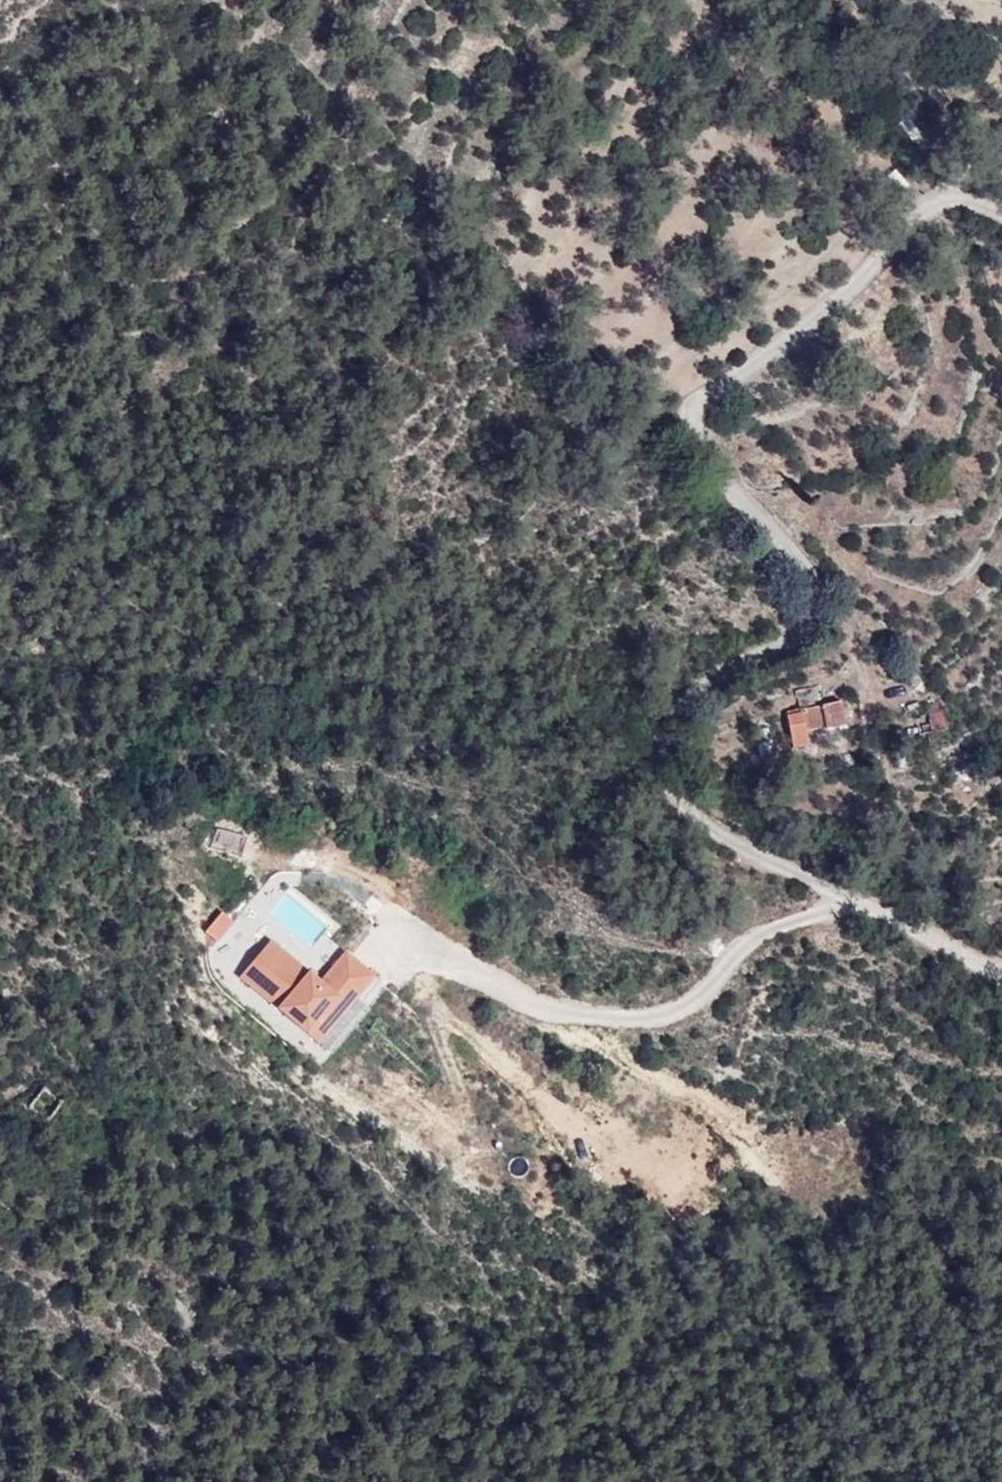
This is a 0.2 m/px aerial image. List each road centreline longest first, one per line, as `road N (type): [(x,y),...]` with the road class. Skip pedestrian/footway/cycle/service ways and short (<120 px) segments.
road 1 (unclassified): [(1001,970),(743,849),(679,801),(663,763),(686,702),(705,683),(788,640),(810,610),(814,585),(700,457),(689,420),(699,401),(821,315),(931,210),(970,201),(1001,213)]

